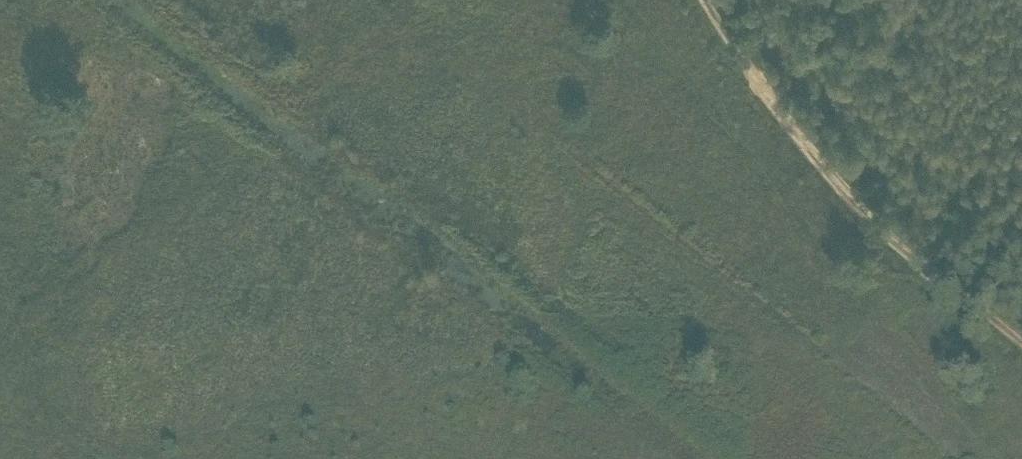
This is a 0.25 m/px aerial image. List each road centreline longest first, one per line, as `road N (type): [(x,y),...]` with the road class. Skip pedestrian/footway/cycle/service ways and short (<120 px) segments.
road 1 (track): [(1021,338),(828,180),(694,0)]

